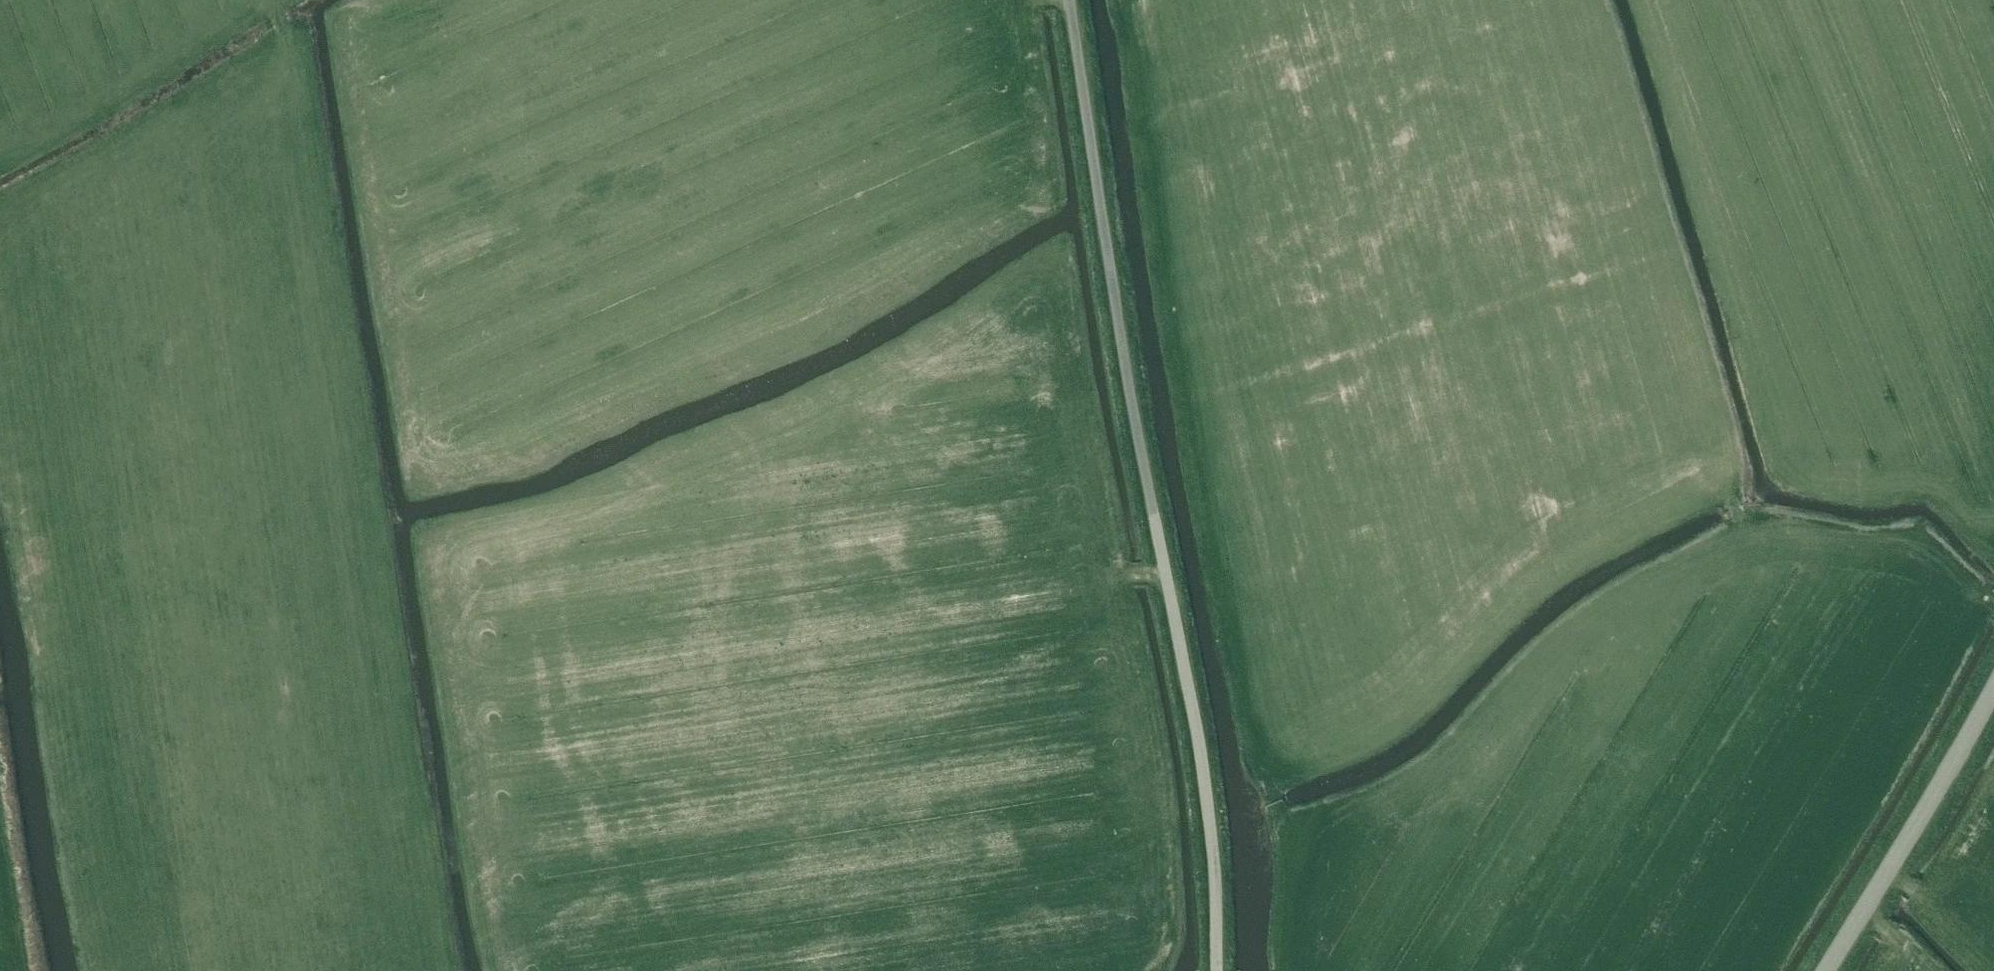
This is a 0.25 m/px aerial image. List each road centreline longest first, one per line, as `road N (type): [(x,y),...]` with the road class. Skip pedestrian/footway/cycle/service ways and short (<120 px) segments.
road 1 (unclassified): [(1217,970),(1205,779),(1122,344),(1070,0)]
road 2 (tertiary): [(1827,970),(1993,691)]

